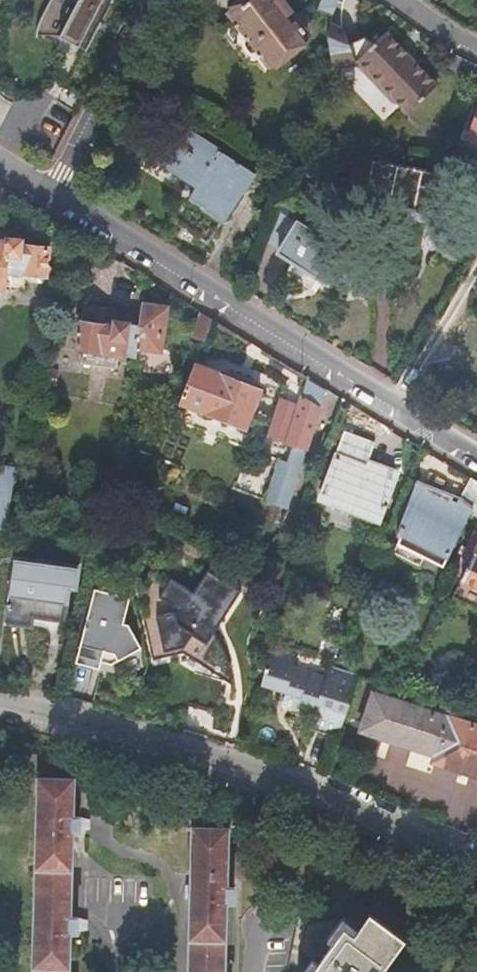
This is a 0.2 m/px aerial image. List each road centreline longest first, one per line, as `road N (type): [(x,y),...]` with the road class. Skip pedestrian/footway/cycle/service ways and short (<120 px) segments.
road 1 (residential): [(476,461),(49,194)]
road 2 (residential): [(476,868),(122,737),(0,708)]
road 3 (residential): [(149,0),(49,194)]

